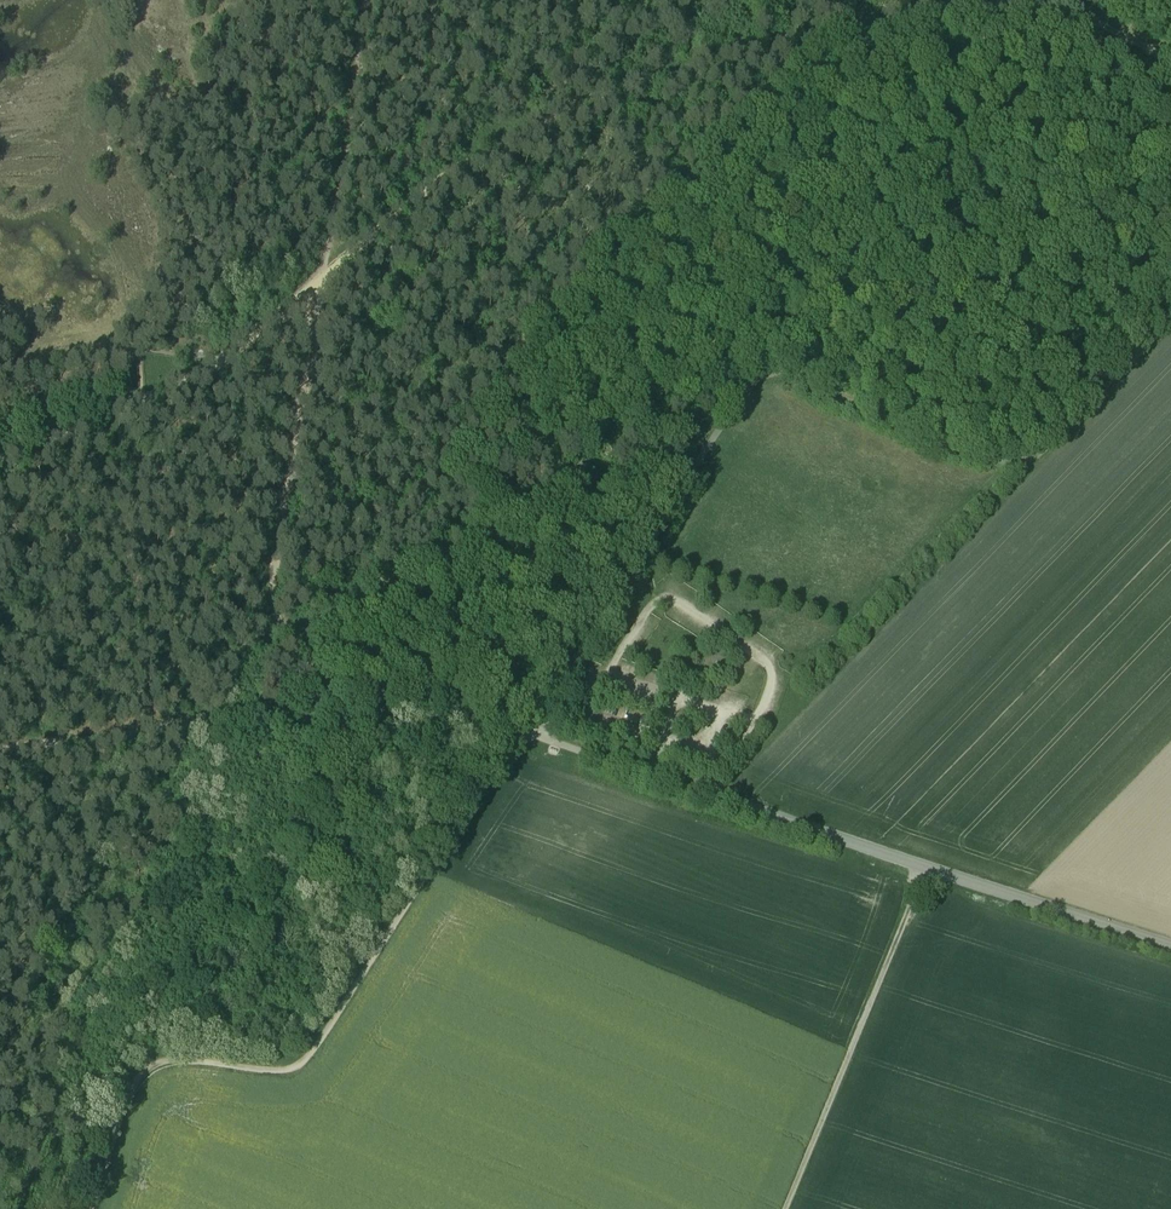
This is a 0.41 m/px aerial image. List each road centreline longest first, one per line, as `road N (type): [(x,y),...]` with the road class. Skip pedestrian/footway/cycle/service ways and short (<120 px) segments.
road 1 (track): [(1170,320),(1047,448),(1011,462),(974,454),(765,361),(518,728)]
road 2 (track): [(322,279),(489,149),(666,73),(968,35),(1108,49)]
road 3 (track): [(518,728),(304,1062),(267,1072),(179,1060),(144,1072),(125,1098),(90,1208)]
road 4 (unclassified): [(650,774),(1170,947)]
road 5 (track): [(0,458),(186,378),(322,279)]
road 6 (track): [(787,1208),(922,869)]
road 7 (track): [(365,0),(322,279)]
road 8 (track): [(518,728),(650,774)]

